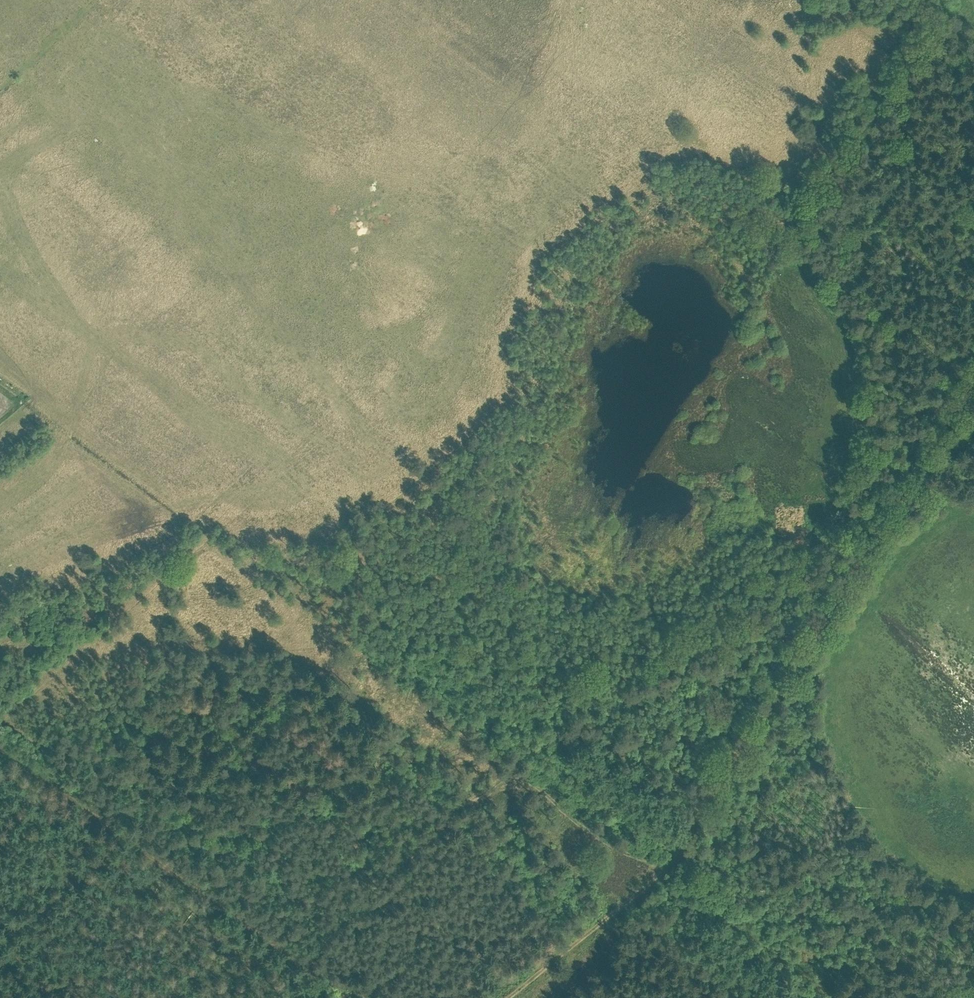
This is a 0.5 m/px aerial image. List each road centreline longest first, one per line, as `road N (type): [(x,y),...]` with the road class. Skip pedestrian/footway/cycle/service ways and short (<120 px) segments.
road 1 (track): [(665,870),(591,833),(536,785),(508,778),(455,810),(304,962),(0,747)]
road 2 (track): [(508,997),(665,870),(973,386)]
road 3 (track): [(0,929),(117,829)]

